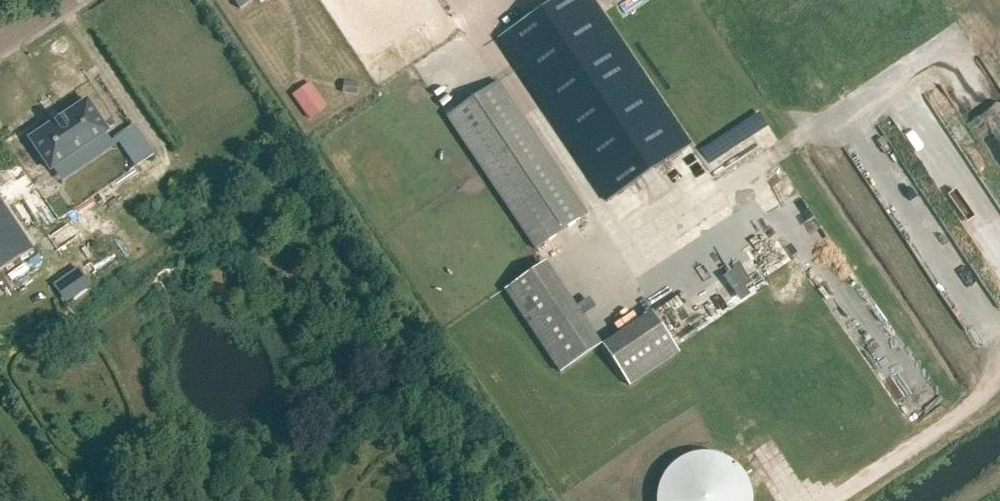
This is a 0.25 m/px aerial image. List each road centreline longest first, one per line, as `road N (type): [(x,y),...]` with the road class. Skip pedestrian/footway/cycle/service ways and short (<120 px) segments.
road 1 (unclassified): [(827,500),(999,385)]

